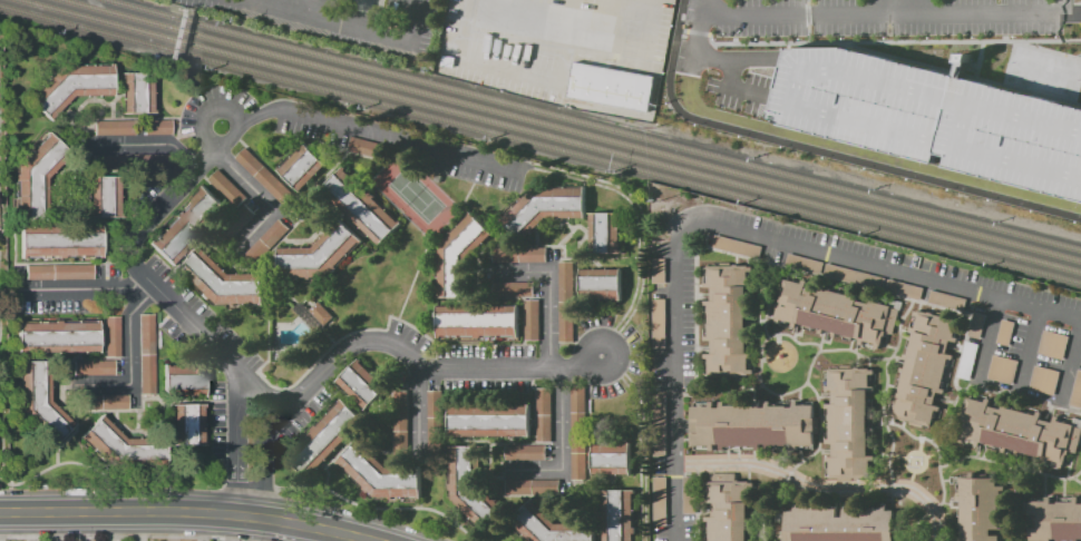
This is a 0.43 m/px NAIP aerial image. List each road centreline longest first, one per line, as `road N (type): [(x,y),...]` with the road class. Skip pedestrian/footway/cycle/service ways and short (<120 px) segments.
road 1 (residential): [(519,167),(275,108),(245,121),(144,230),(134,265),(150,293),(237,370)]
road 2 (secondary): [(377,540),(206,512),(0,511)]
road 3 (residential): [(299,394),(361,341),(390,343),(436,367),(576,367),(600,355)]
road 4 (residential): [(237,370),(235,515)]
road 5 (residential): [(264,519),(267,397)]

